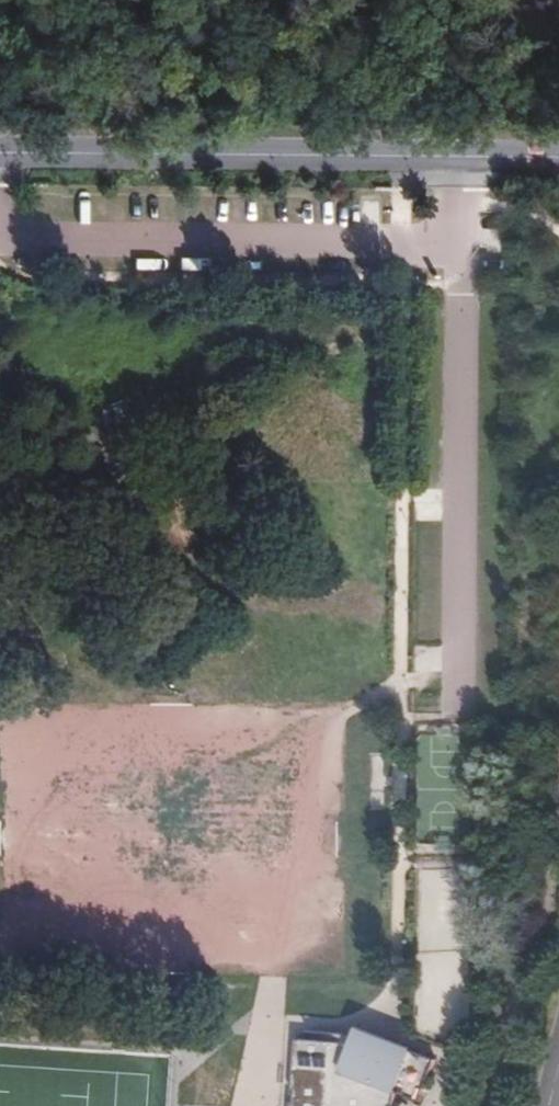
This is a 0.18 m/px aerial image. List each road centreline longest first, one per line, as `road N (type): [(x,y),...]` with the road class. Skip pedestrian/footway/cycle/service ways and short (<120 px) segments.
road 1 (residential): [(558,157),(0,151)]

